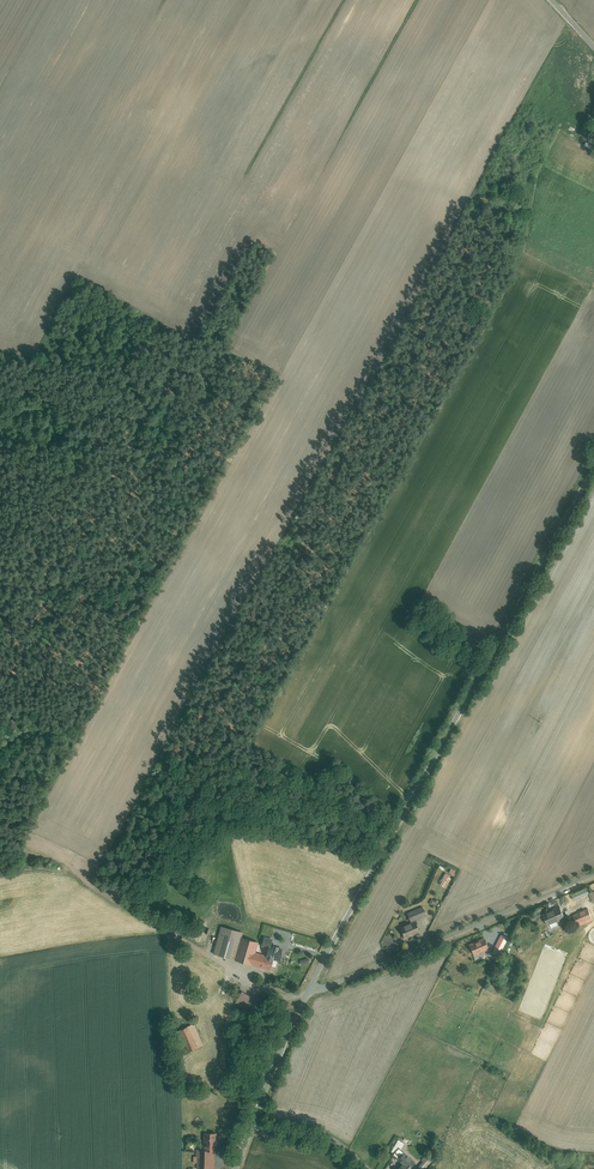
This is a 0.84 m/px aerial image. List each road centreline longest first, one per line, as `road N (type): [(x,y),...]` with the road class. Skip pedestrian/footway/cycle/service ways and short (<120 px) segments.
road 1 (unclassified): [(593,469),(308,992)]
road 2 (track): [(0,630),(156,498),(179,341)]
road 3 (unclassified): [(308,992),(593,874)]
road 4 (unclassified): [(308,992),(267,992),(148,918)]
road 5 (track): [(148,918),(71,854),(0,875)]
road 6 (unclassified): [(308,992),(252,1130)]
road 7 (unclassified): [(252,1130),(314,1134),(369,1168)]

